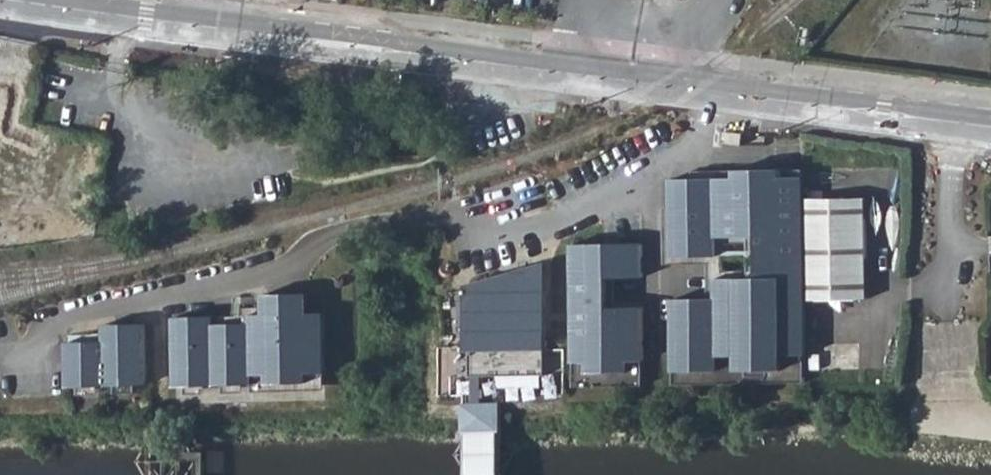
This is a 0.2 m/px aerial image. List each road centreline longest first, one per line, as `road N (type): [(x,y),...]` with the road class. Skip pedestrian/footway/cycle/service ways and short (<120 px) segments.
road 1 (secondary): [(24,0),(990,125)]

